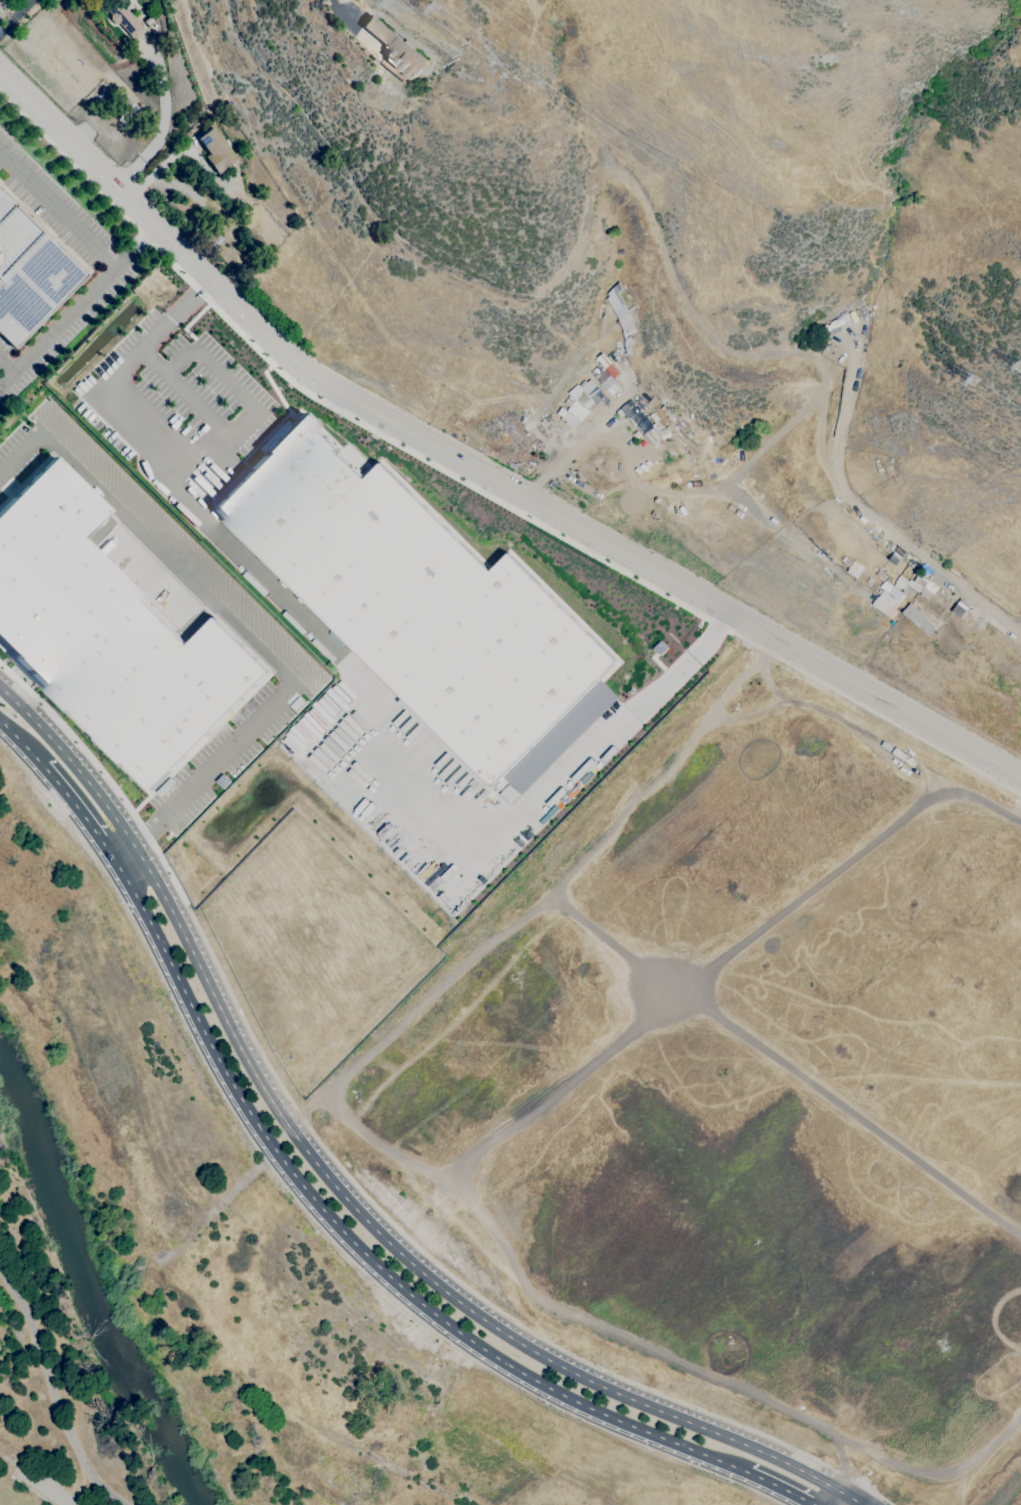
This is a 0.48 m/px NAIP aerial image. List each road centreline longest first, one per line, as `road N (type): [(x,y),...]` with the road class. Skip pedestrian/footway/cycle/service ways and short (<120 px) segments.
road 1 (tertiary): [(0,71),(295,365),(1020,780)]
road 2 (secondary): [(852,1498),(563,1367),(398,1252),(275,1106),(116,818),(54,738),(0,689)]
road 3 (secondary): [(114,863),(254,1120),(332,1222),(379,1268),(476,1346),(540,1385),(746,1473)]
road 4 (secondary): [(42,767),(114,863)]

